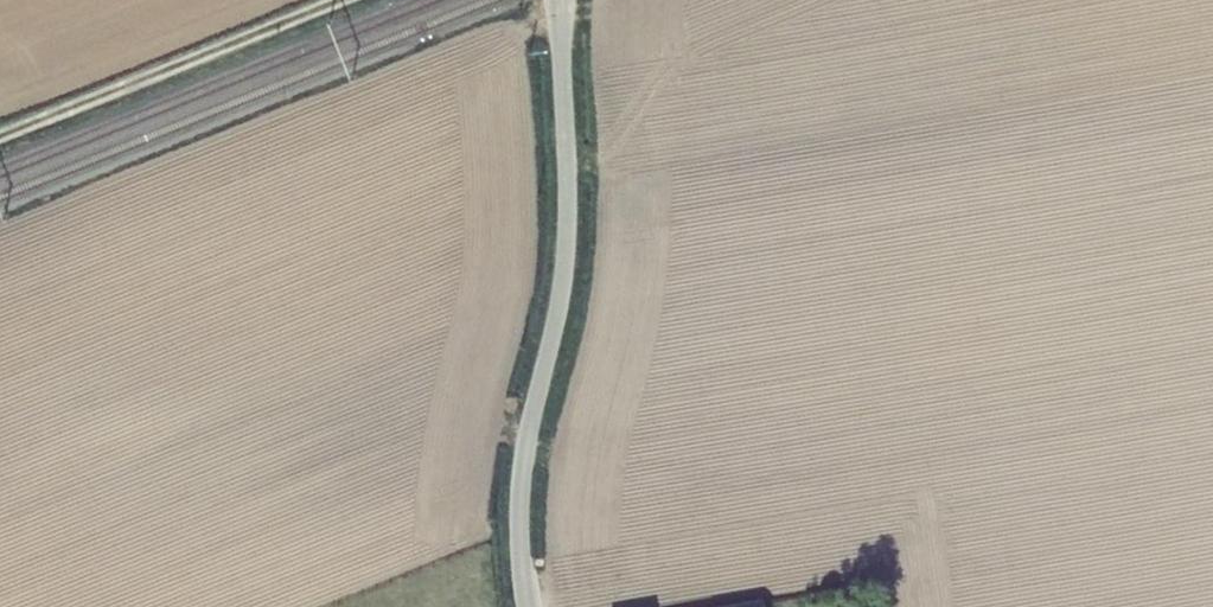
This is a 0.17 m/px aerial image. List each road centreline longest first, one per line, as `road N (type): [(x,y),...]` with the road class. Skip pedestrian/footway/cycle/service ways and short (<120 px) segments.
road 1 (unclassified): [(559,0),(566,225),(561,292),(523,444),(517,530),(527,606)]
road 2 (track): [(0,136),(337,0)]

